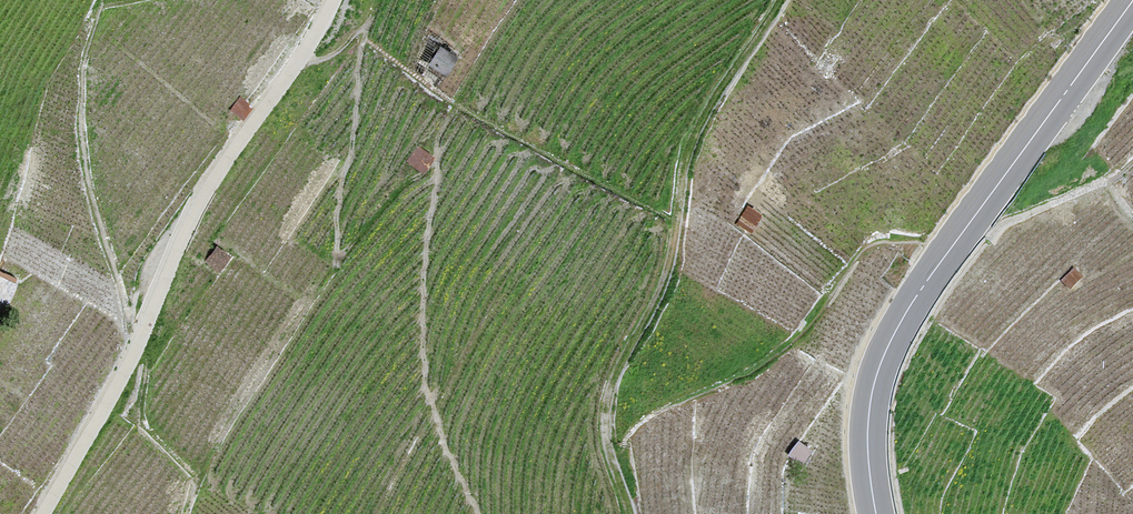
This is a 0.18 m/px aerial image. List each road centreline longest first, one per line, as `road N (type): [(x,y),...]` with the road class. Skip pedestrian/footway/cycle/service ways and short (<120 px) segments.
road 1 (secondary): [(1132,2),(897,326),(869,421),(876,513)]
road 2 (unclassified): [(334,0),(194,211),(119,383),(43,513)]
road 3 (track): [(684,224),(682,270),(621,373),(606,422),(620,471)]
road 4 (track): [(759,0),(684,224)]

